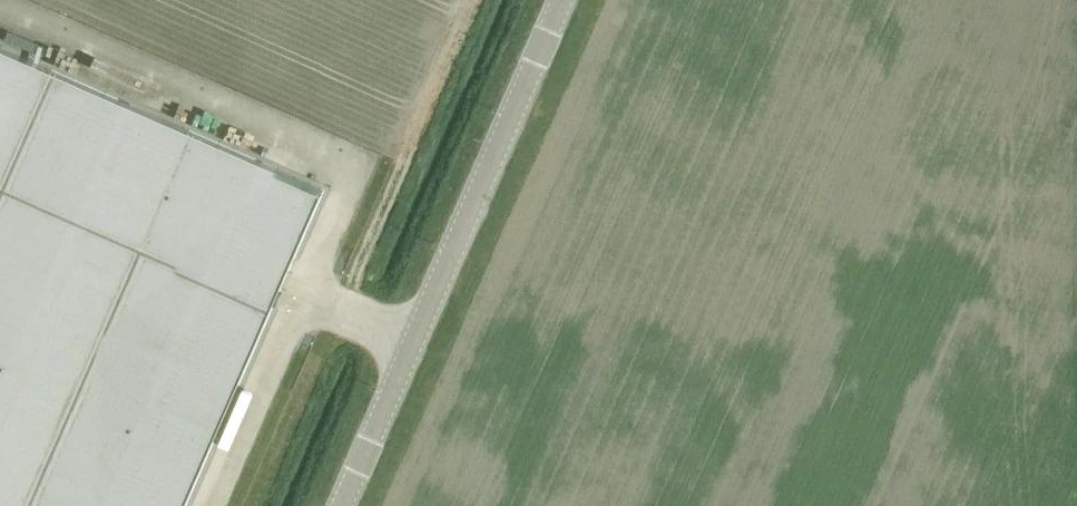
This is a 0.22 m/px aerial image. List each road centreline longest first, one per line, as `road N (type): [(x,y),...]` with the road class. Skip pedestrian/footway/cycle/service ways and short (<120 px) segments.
road 1 (unclassified): [(562,0),(343,505)]

